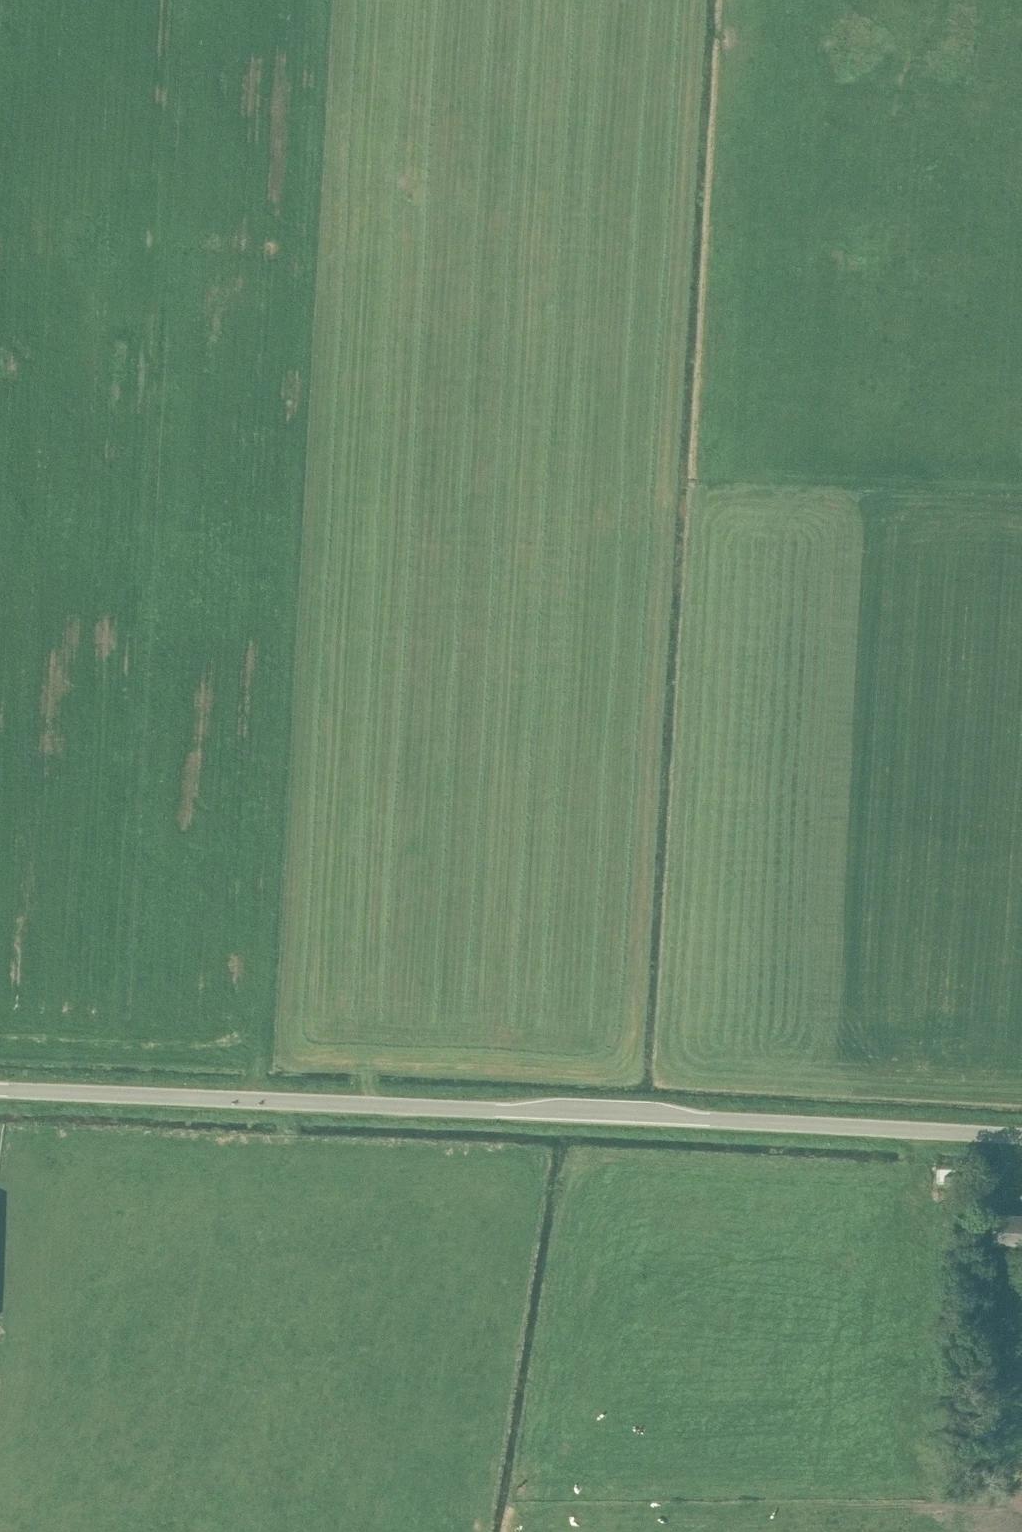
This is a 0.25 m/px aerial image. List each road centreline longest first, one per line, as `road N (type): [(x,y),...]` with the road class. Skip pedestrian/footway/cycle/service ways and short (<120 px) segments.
road 1 (unclassified): [(1021,1133),(695,1114),(0,1094)]

